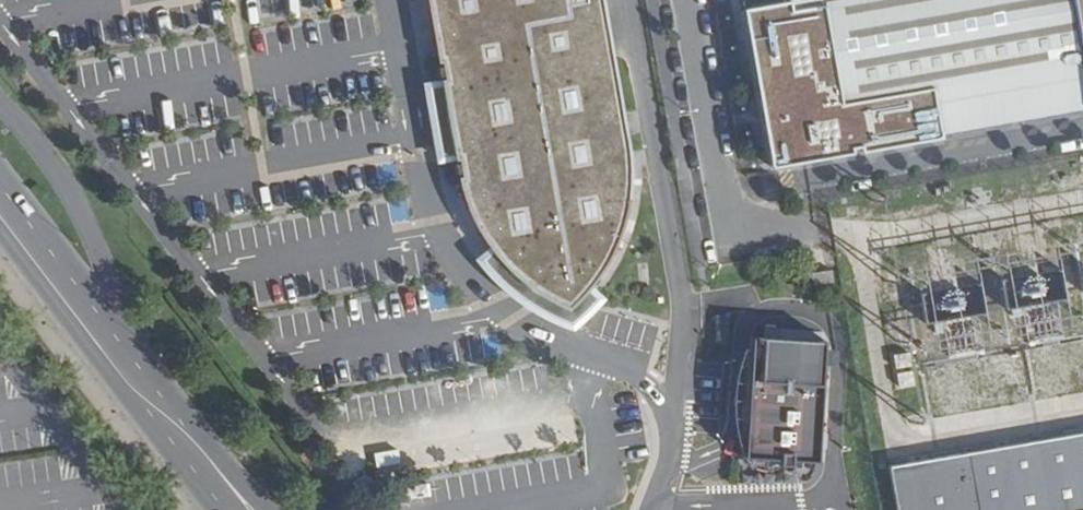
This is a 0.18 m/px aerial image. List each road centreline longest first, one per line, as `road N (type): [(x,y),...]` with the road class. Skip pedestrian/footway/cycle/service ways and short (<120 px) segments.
road 1 (primary): [(224,491),(0,195)]
road 2 (unclassified): [(689,0),(728,220),(756,243),(832,236)]

